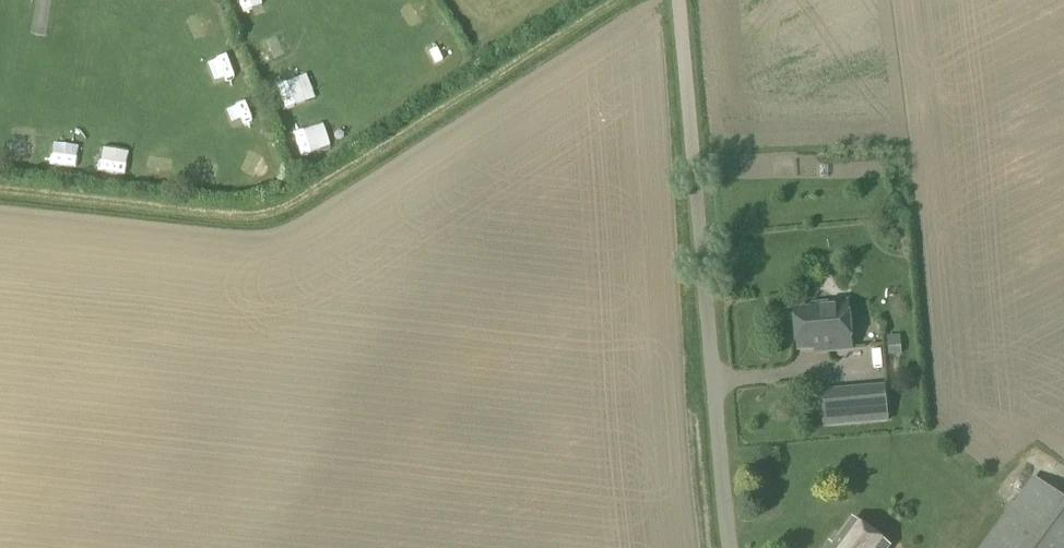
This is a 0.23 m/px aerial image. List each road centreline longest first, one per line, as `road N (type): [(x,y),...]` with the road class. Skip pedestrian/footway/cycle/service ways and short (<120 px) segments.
road 1 (unclassified): [(731,547),(672,0)]

